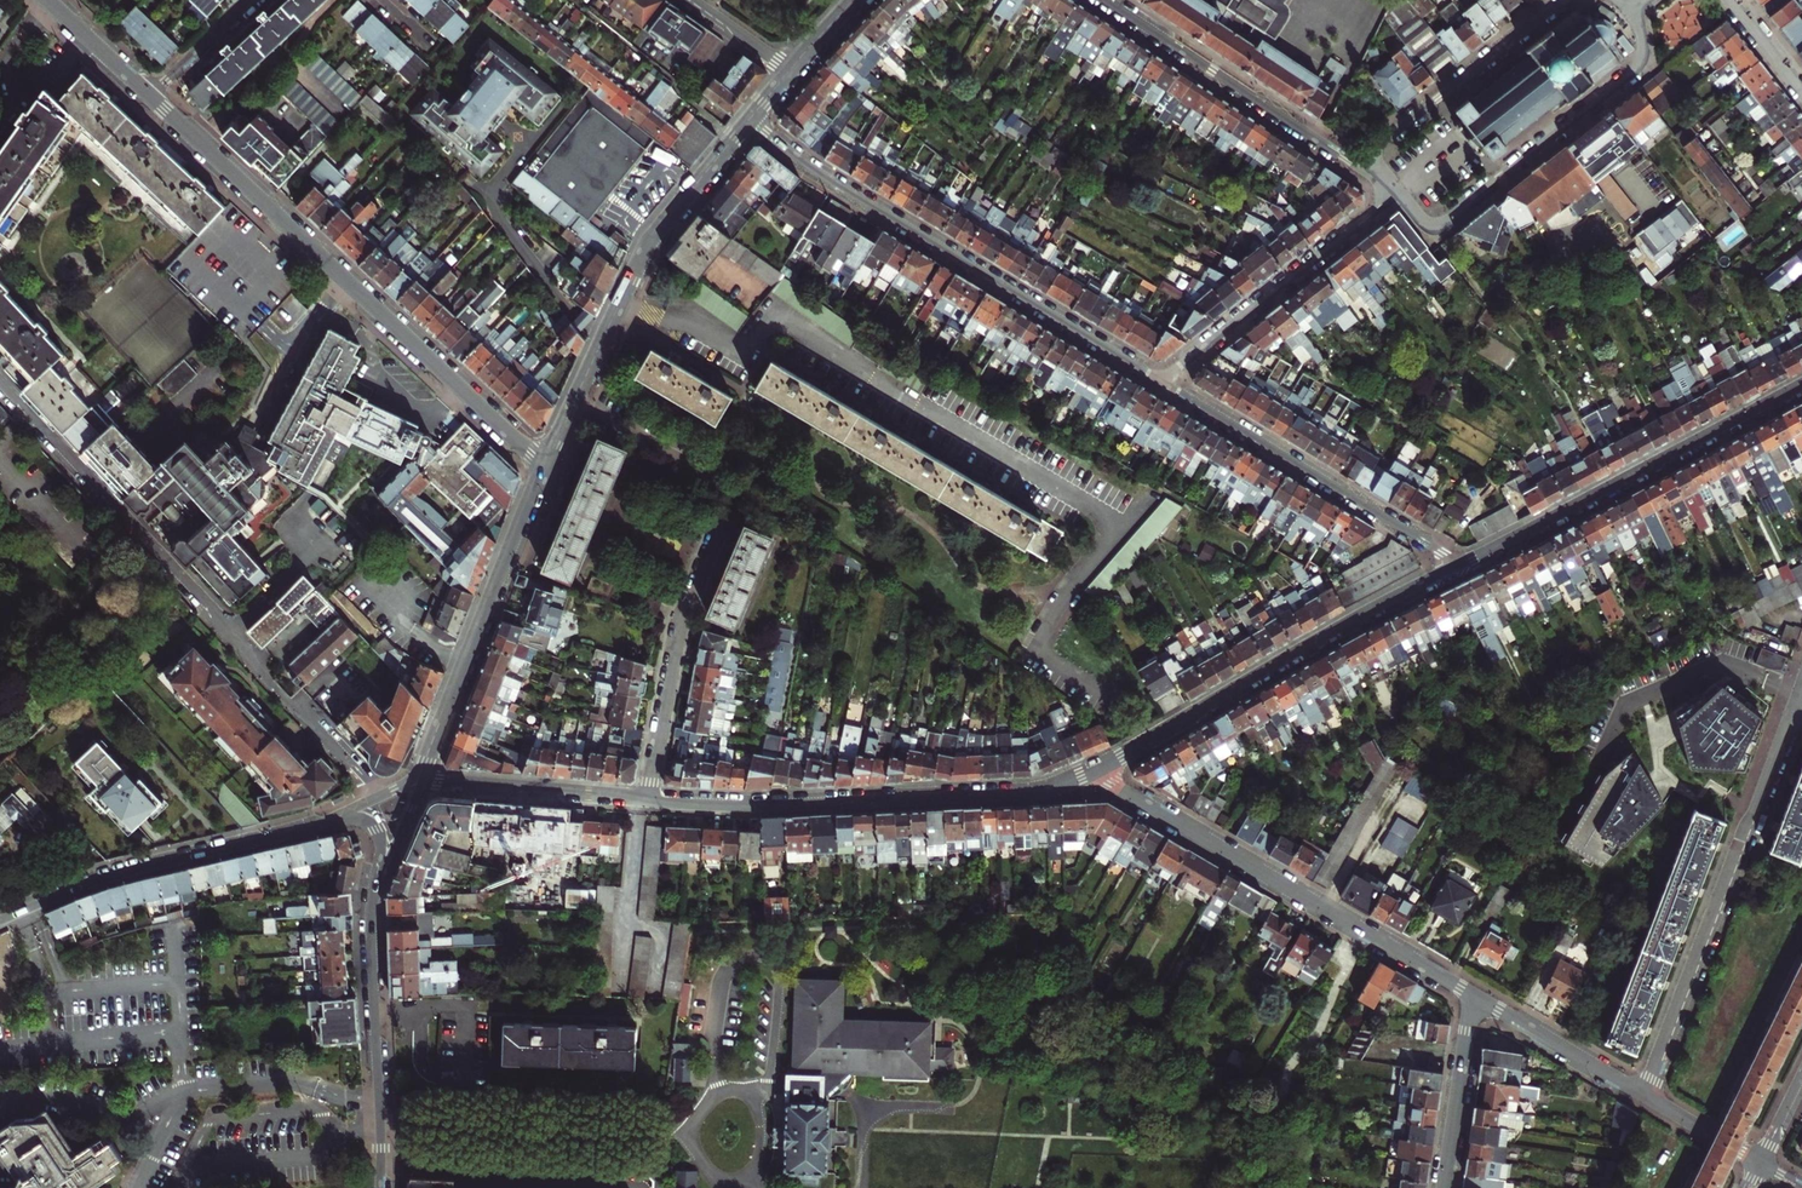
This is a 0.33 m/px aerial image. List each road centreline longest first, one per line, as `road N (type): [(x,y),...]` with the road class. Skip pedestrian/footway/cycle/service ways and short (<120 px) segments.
road 1 (residential): [(379,798),(0,386)]
road 2 (tertiary): [(148,96),(544,467)]
road 3 (residential): [(1161,382),(817,172),(749,120)]
road 4 (residential): [(649,799),(744,805),(1019,792),(1095,769)]
road 5 (residential): [(1472,995),(1095,769)]
road 6 (residential): [(1095,769),(1459,566)]
road 7 (residential): [(1793,709),(1643,1095)]
road 8 (tertiary): [(544,467),(650,240),(749,120)]
road 9 (residential): [(1459,566),(1801,387)]
road 10 (residential): [(1398,193),(1424,222),(1444,223),(1640,68),(1645,40),(1632,7)]
road 11 (residential): [(1459,566),(1161,382)]
road 12 (tertiary): [(318,824),(117,873),(0,919)]
road 13 (tertiary): [(429,759),(544,467)]
road 14 (residential): [(1398,193),(1161,382)]
road 15 (tertiary): [(380,1187),(371,928),(377,885)]
road 16 (residential): [(1107,0),(1356,165)]
road 17 (residential): [(649,799),(675,635),(720,525)]
road 18 (residential): [(1564,0),(1356,165)]
road 19 (residential): [(425,777),(649,799)]
road 20 (residential): [(1472,995),(1643,1095)]
road 21 (residential): [(1444,1187),(1472,995)]
road 22 (residential): [(255,0),(148,96)]
road 23 (tertiary): [(47,0),(148,96)]
road 24 (residential): [(1643,1095),(1759,1163)]
road 25 (residential): [(789,70),(690,0)]

